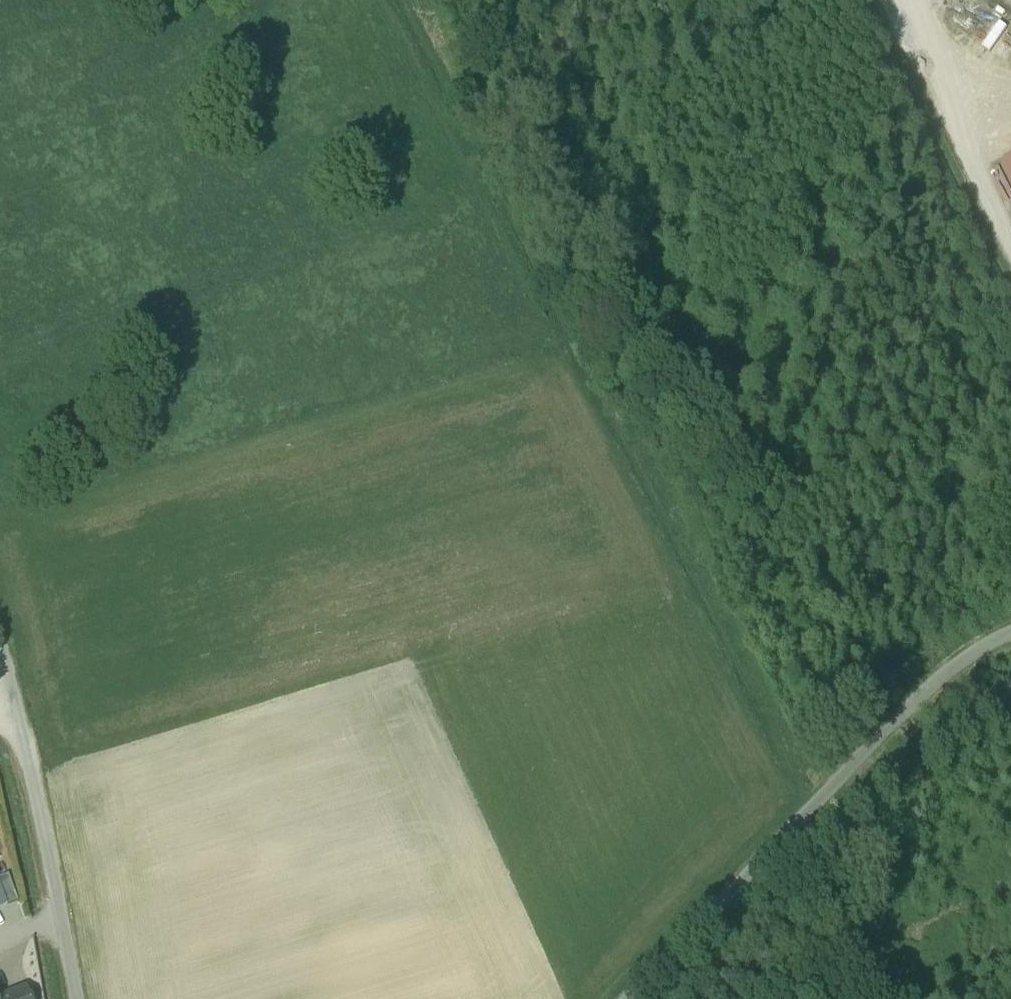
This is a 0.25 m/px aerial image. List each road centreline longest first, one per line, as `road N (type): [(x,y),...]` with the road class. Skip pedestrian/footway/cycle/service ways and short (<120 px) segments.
road 1 (track): [(1010,687),(846,767),(628,998)]
road 2 (unclassified): [(77,998),(0,658)]

